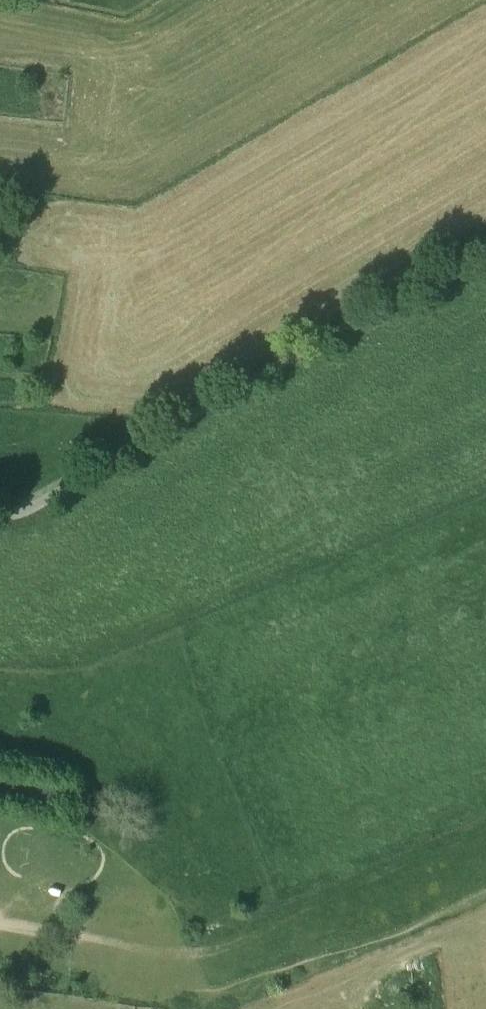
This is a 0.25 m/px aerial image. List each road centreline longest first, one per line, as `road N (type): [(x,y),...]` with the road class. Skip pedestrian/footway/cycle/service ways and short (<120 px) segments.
road 1 (track): [(485,240),(13,518),(0,518)]
road 2 (track): [(485,828),(200,953),(134,956),(0,933)]

